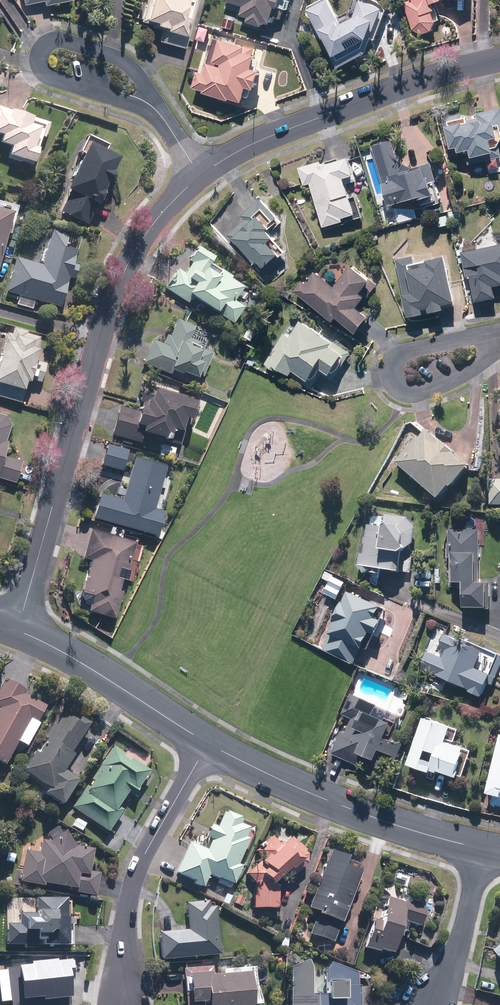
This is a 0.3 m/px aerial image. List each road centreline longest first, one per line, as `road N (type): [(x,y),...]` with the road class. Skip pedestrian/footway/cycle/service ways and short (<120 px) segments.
road 1 (residential): [(18,631),(110,302),(158,215),(200,176)]
road 2 (residential): [(200,176),(282,132),(499,58)]
road 3 (tertiary): [(209,743),(387,821),(482,847)]
road 4 (residential): [(127,1004),(134,882),(209,743)]
road 5 (residential): [(150,107),(58,79),(43,70),(37,47),(74,39),(129,62),(141,81)]
road 6 (residential): [(497,342),(442,384),(411,391),(390,382),(393,361),(405,351),(471,339)]
road 7 (tertiary): [(18,631),(209,743)]
road 8 (residential): [(482,847),(450,972),(431,1004)]

